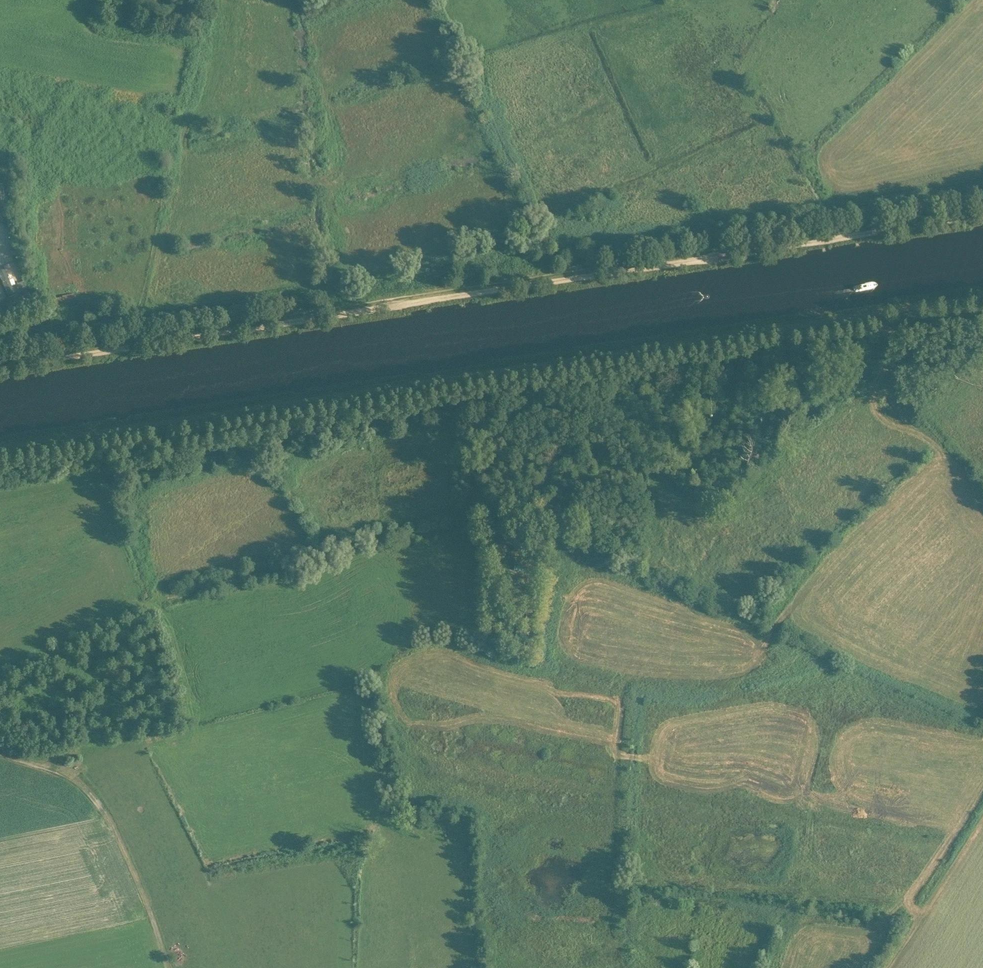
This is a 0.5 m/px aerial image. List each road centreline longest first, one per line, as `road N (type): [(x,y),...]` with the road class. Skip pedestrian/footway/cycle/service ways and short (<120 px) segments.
road 1 (track): [(0,368),(982,215)]
road 2 (track): [(0,749),(57,767),(98,800),(172,967)]
road 3 (track): [(887,967),(916,923),(917,888),(982,790)]

